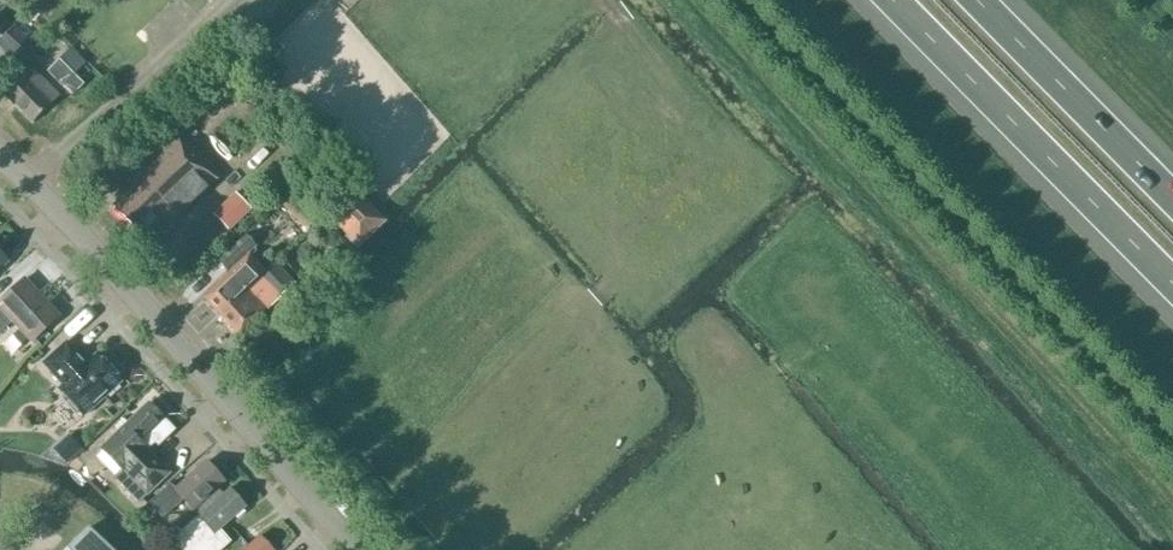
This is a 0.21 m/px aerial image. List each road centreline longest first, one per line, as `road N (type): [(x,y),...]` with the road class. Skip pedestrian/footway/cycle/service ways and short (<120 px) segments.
road 1 (tertiary): [(357,549),(112,271),(0,157)]
road 2 (motorway): [(891,0),(1172,286)]
road 3 (motorway): [(1172,198),(977,0)]

